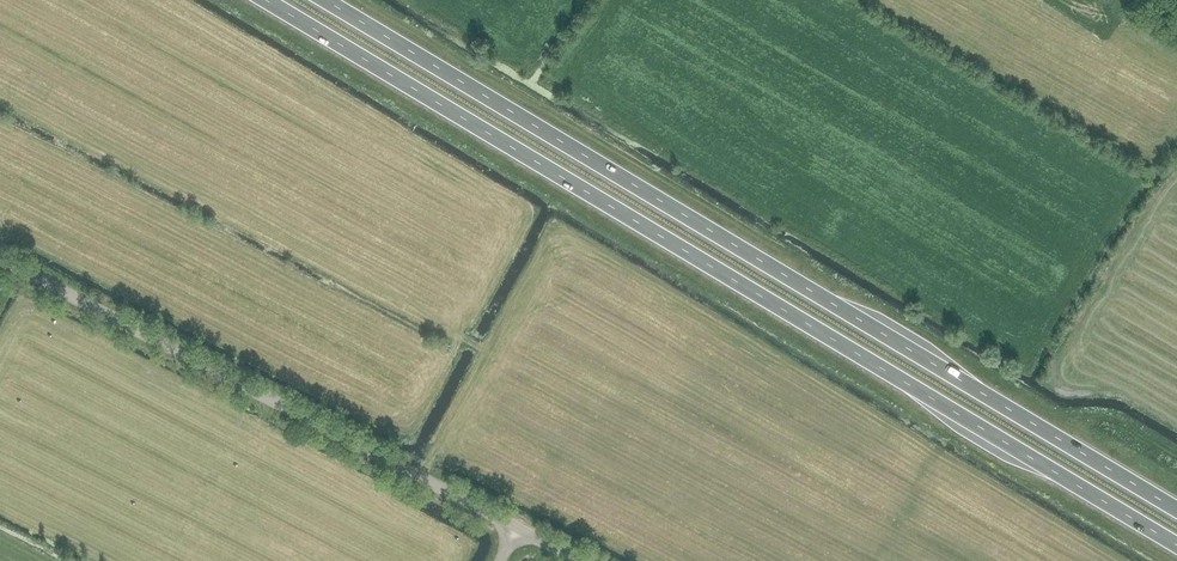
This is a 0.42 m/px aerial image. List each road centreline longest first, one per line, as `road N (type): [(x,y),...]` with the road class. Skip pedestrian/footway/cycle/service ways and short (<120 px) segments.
road 1 (trunk): [(266,0),(1176,545)]
road 2 (trunk): [(1176,510),(324,0)]
road 3 (tertiary): [(519,534),(0,263)]

